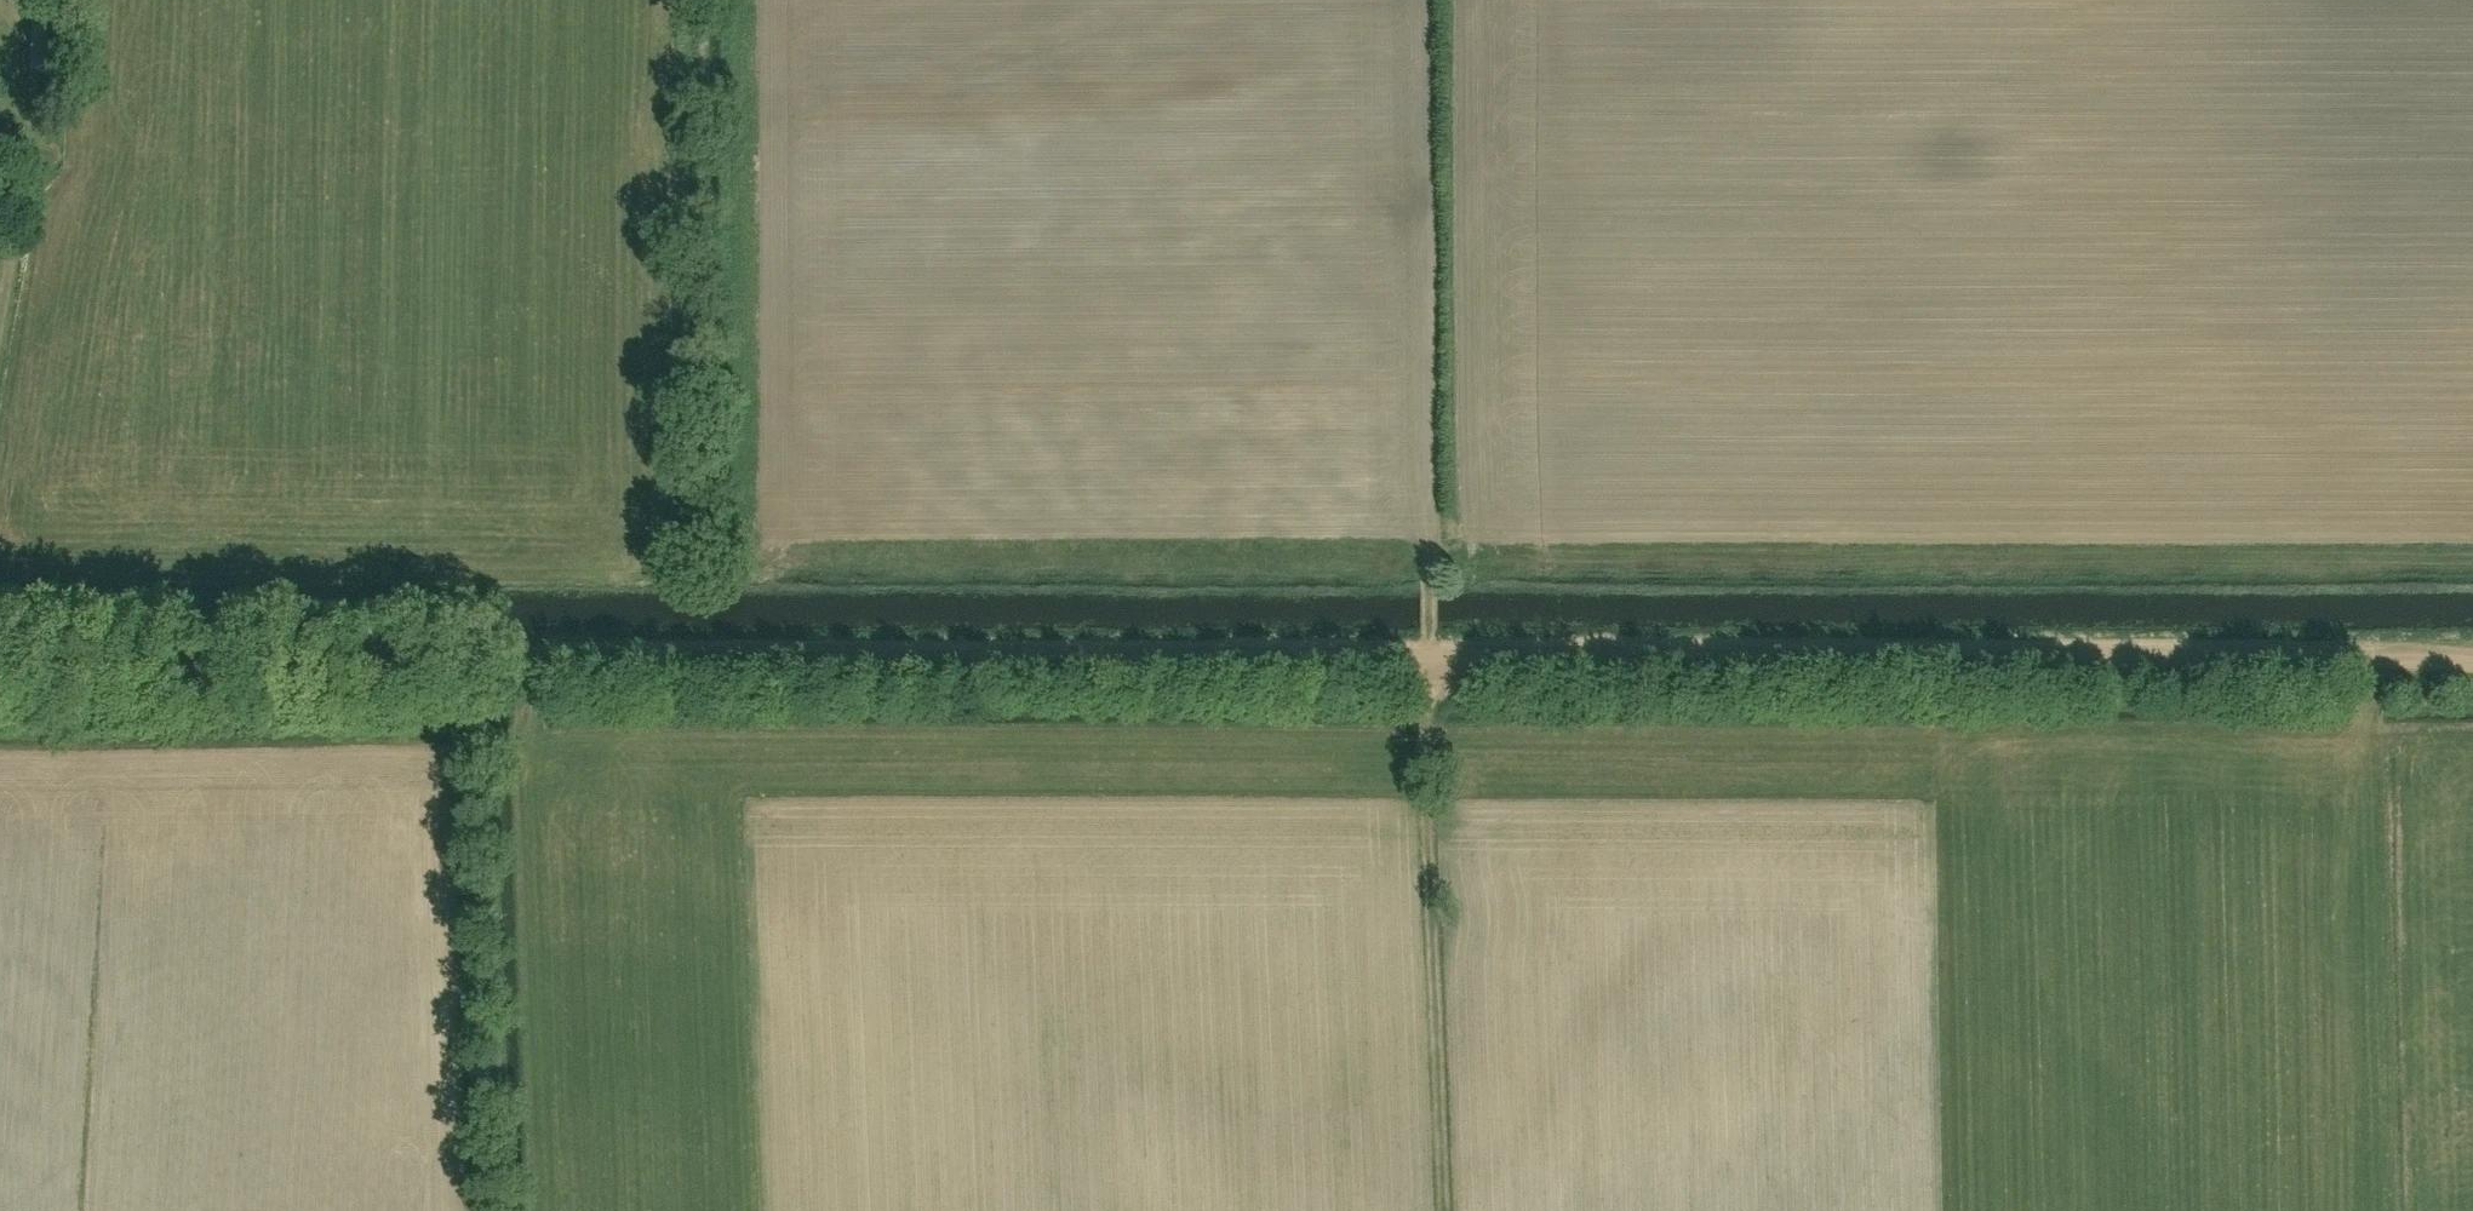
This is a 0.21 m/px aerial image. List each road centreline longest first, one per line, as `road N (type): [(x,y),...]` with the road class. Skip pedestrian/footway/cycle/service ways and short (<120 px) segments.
road 1 (track): [(1424,659),(659,655),(0,664)]
road 2 (track): [(2472,655),(1424,659)]
road 3 (track): [(1424,659),(1446,1210)]

